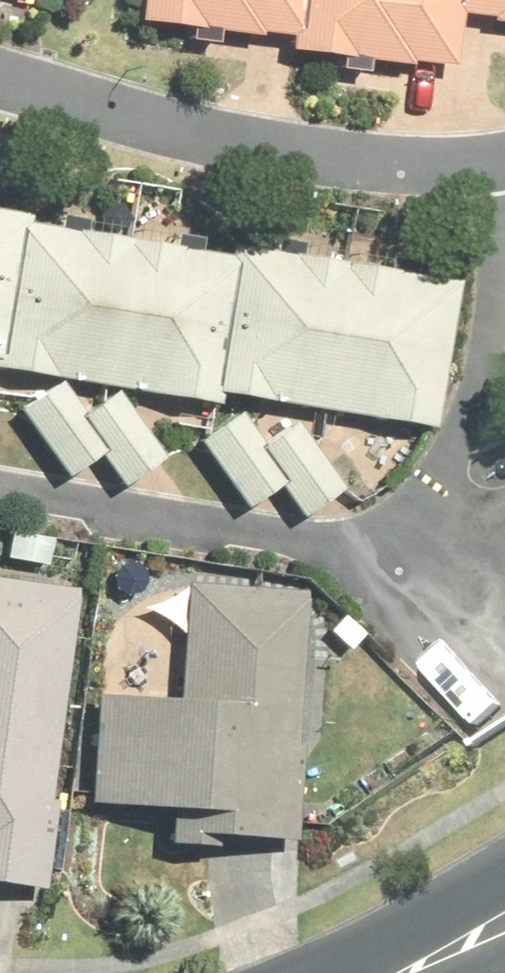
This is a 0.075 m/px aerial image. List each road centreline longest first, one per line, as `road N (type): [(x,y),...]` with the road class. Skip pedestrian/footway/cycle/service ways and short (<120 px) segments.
road 1 (residential): [(0,492),(318,551),(361,536),(433,481),(489,367),(498,277),(489,169)]
road 2 (residential): [(489,169),(332,166),(179,133),(0,77)]
road 3 (tertiary): [(356,972),(504,879)]

